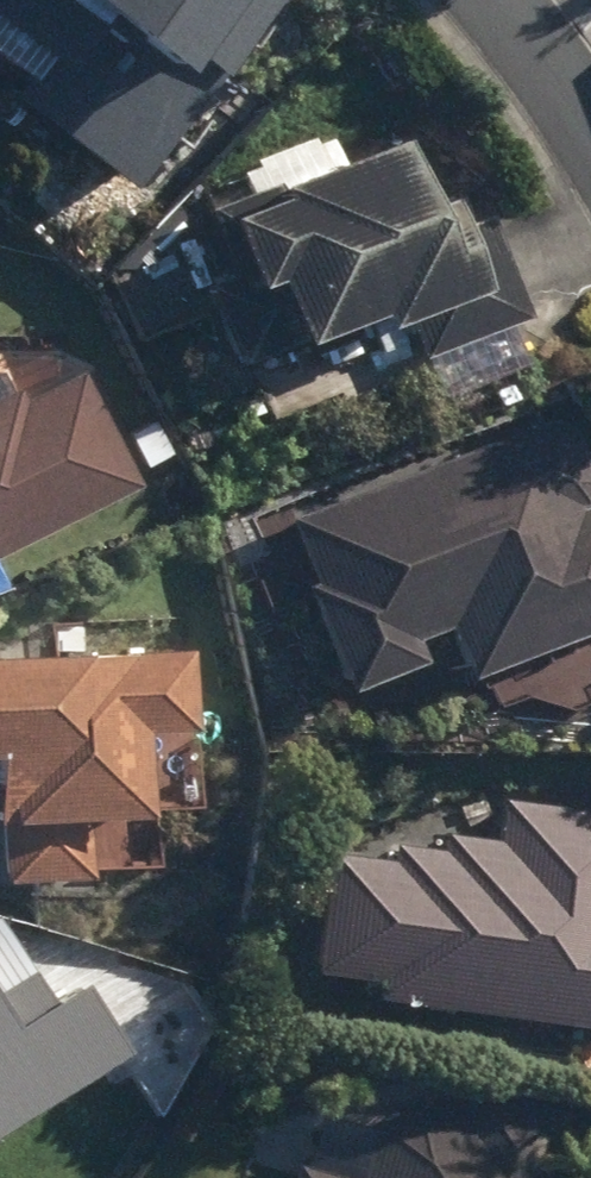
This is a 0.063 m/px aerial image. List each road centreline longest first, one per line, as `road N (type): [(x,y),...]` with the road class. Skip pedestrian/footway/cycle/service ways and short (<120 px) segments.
road 1 (residential): [(494,0),(590,140)]

